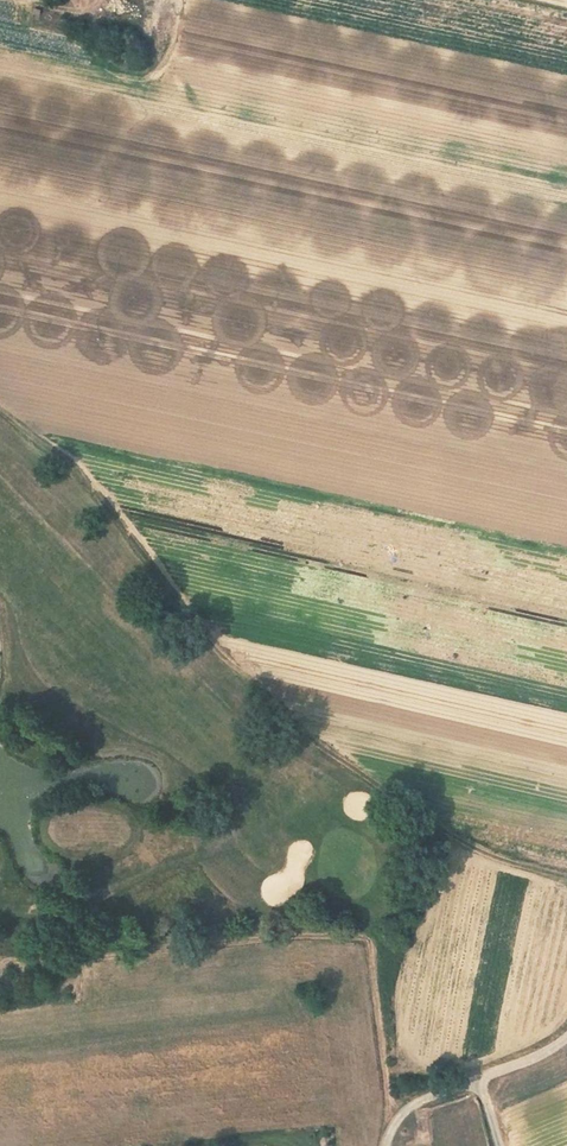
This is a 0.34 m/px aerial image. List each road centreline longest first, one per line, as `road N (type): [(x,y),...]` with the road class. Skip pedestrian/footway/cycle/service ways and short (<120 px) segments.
road 1 (track): [(566,884),(493,862),(426,823),(239,679),(108,505),(0,412)]
road 2 (unclassified): [(566,1037),(429,1097),(401,1114),(385,1145)]

